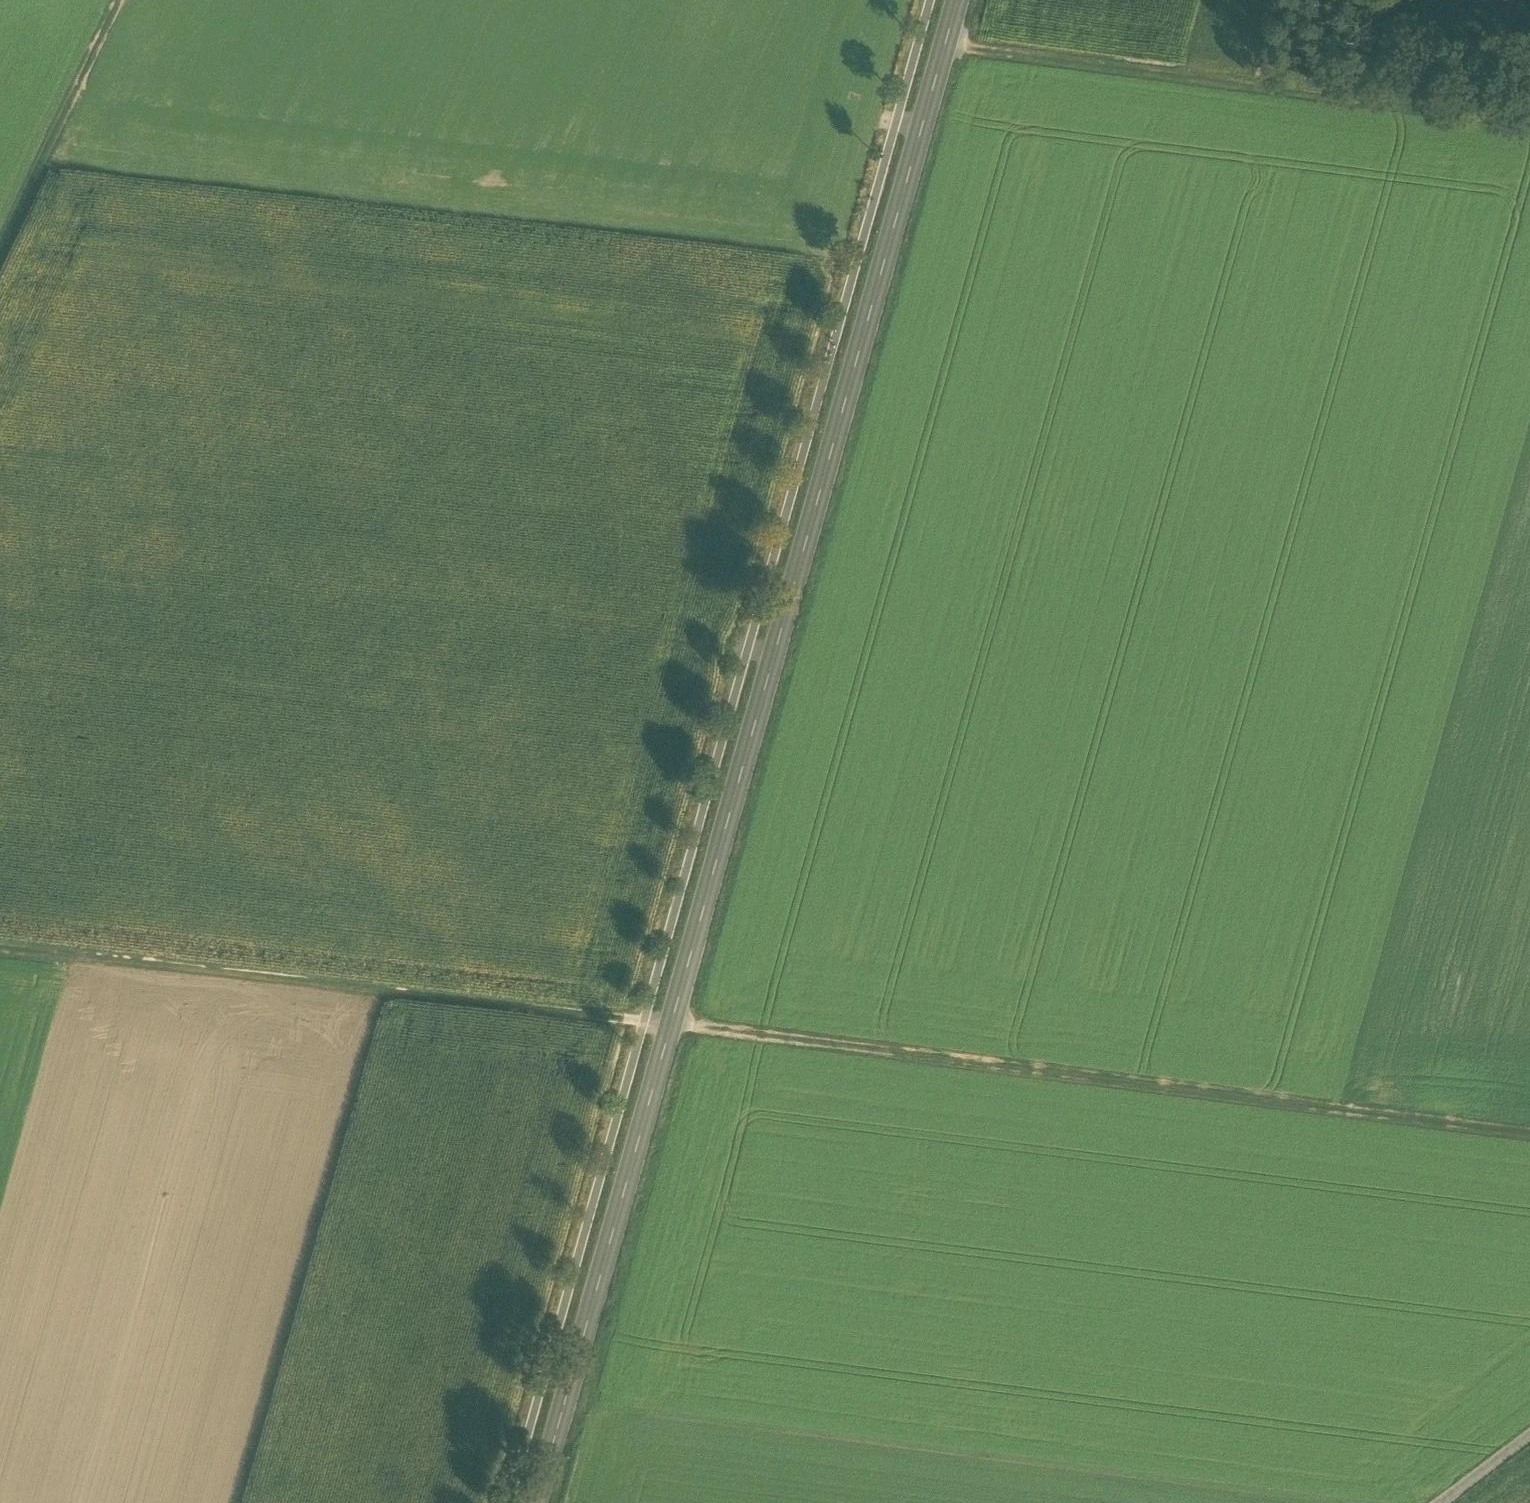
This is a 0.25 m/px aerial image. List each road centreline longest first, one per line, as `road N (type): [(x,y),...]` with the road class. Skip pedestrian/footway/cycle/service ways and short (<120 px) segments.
road 1 (secondary): [(531,1502),(960,0)]
road 2 (track): [(1529,1133),(669,1022)]
road 3 (track): [(0,947),(669,1022)]
road 4 (track): [(1529,120),(947,45)]
road 5 (track): [(116,0),(0,252)]

